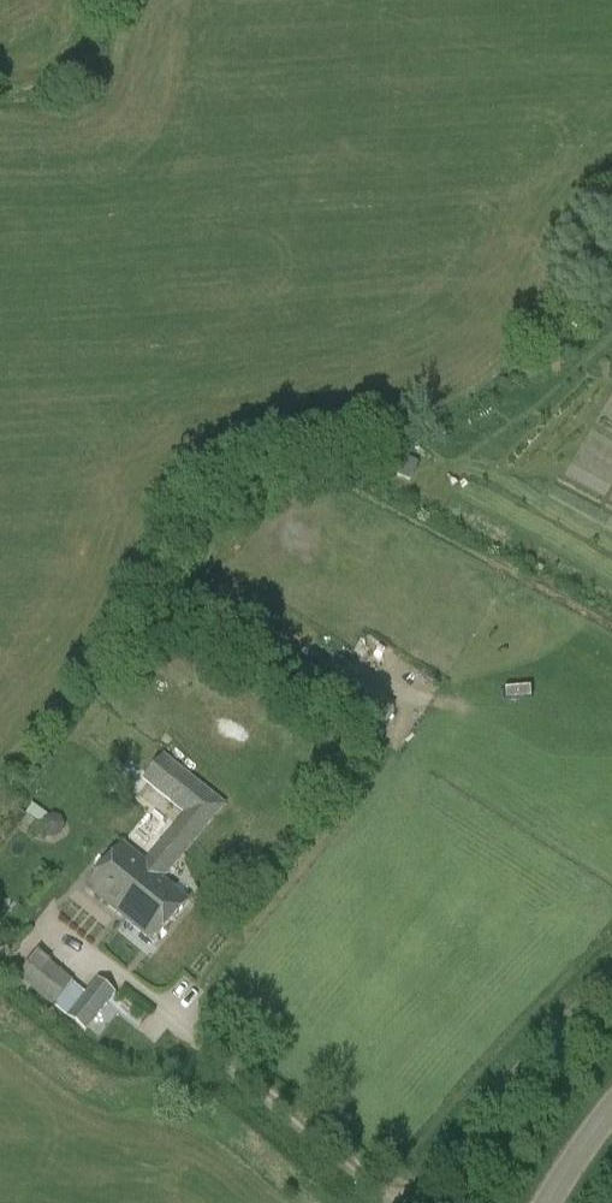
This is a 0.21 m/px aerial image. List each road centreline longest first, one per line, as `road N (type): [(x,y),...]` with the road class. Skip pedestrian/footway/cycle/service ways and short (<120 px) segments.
road 1 (unclassified): [(411,1202),(521,1071),(611,979)]
road 2 (tertiary): [(544,1202),(611,1102)]

